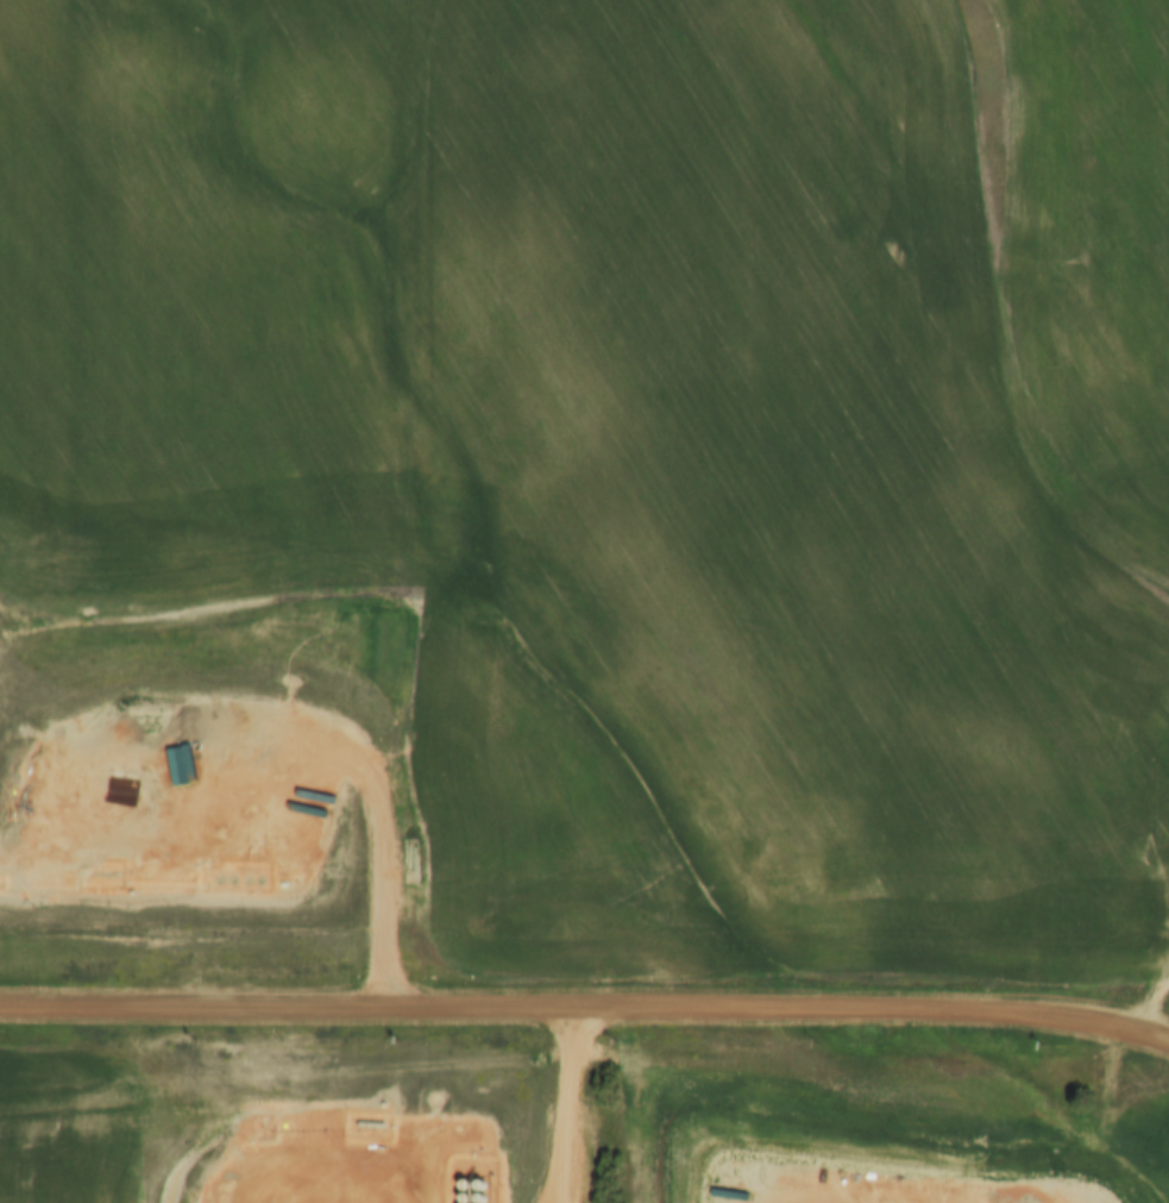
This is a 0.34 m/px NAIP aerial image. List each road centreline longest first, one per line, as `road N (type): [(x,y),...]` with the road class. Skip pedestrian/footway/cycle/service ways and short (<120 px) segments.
road 1 (residential): [(1168,1037),(1032,1011),(944,1008),(633,1014),(0,1006)]

